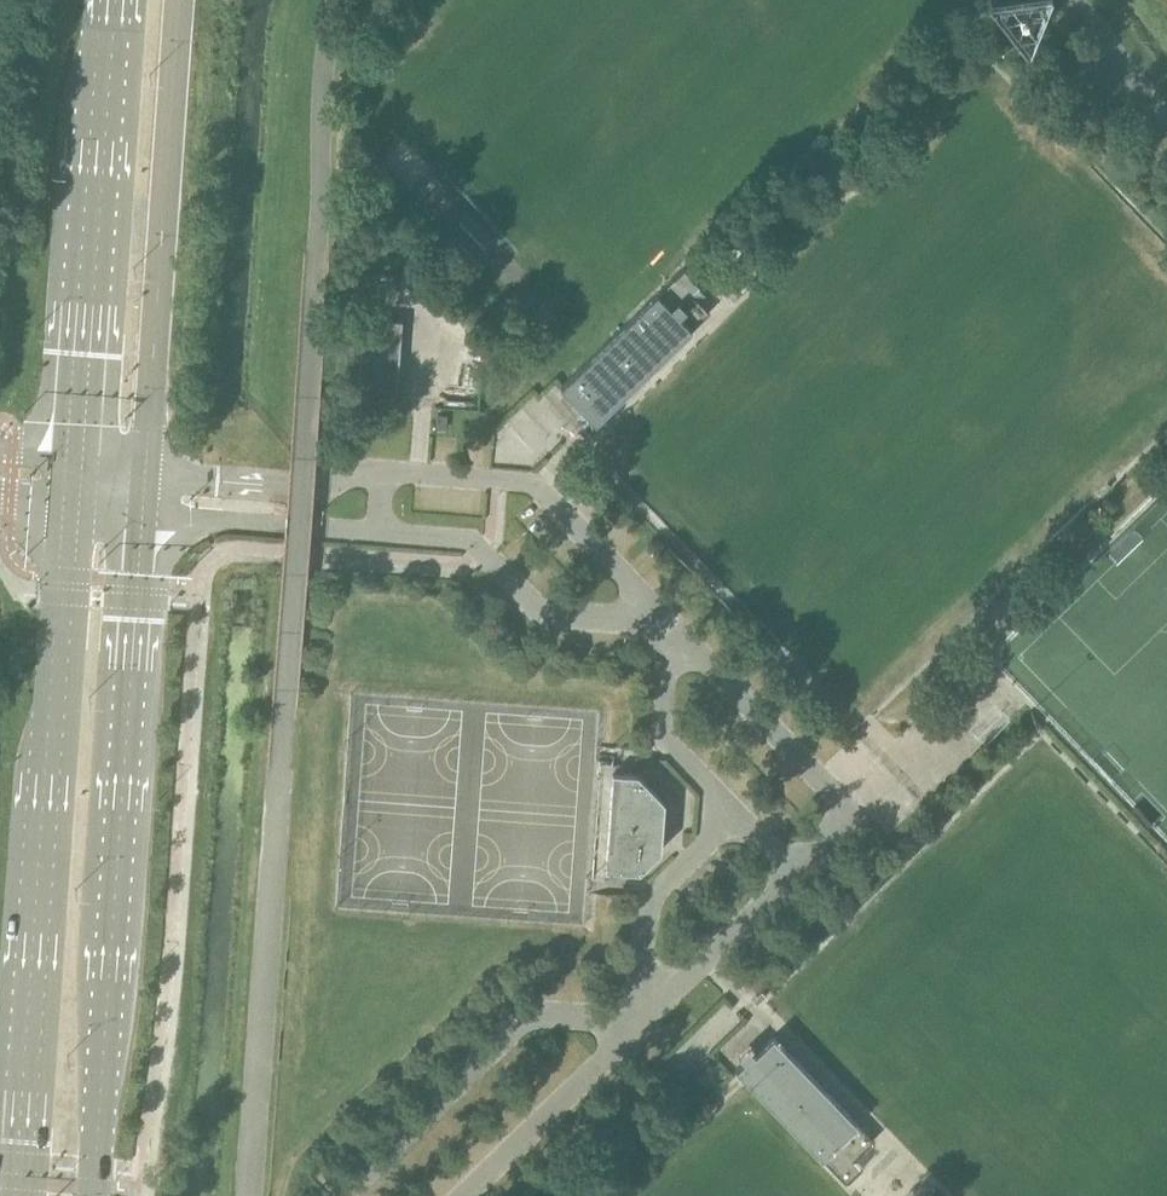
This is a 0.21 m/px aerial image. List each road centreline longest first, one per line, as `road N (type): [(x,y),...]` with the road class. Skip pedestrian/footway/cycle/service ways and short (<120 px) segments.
road 1 (primary): [(72,505),(22,1195)]
road 2 (primary): [(94,1195),(144,512)]
road 3 (primary): [(146,471),(180,0)]
road 4 (primary): [(112,0),(74,458)]
road 5 (unclassified): [(144,512),(280,522)]
road 6 (unclassified): [(280,486),(146,471)]

